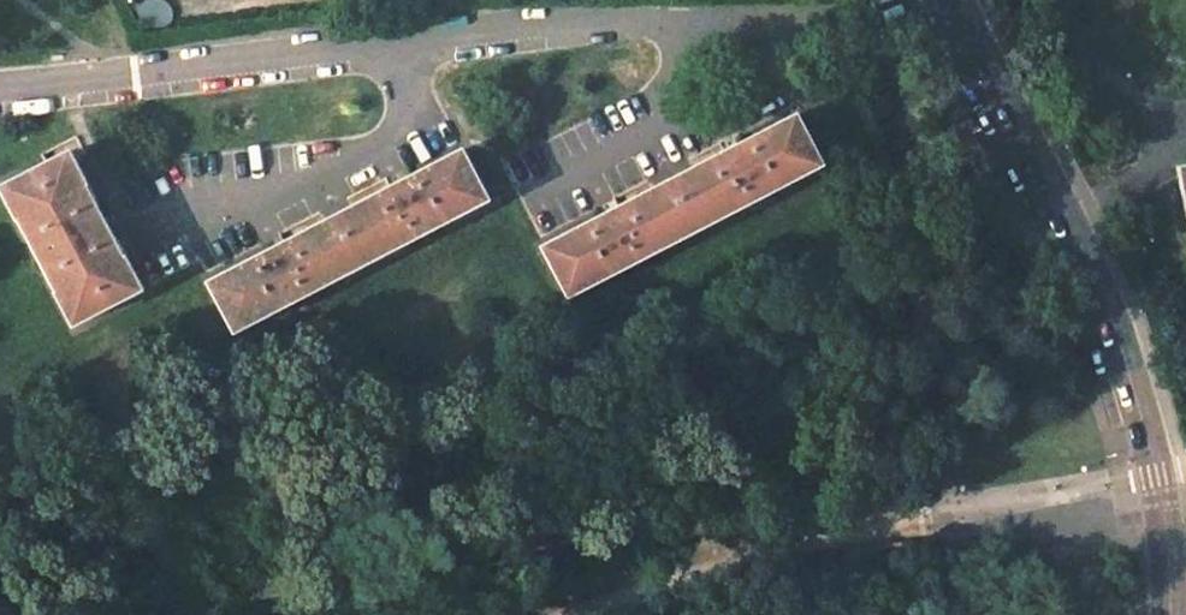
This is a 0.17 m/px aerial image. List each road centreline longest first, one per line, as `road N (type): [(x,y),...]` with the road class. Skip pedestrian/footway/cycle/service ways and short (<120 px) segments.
road 1 (tertiary): [(957,0),(1114,316),(1163,507),(1168,614)]

